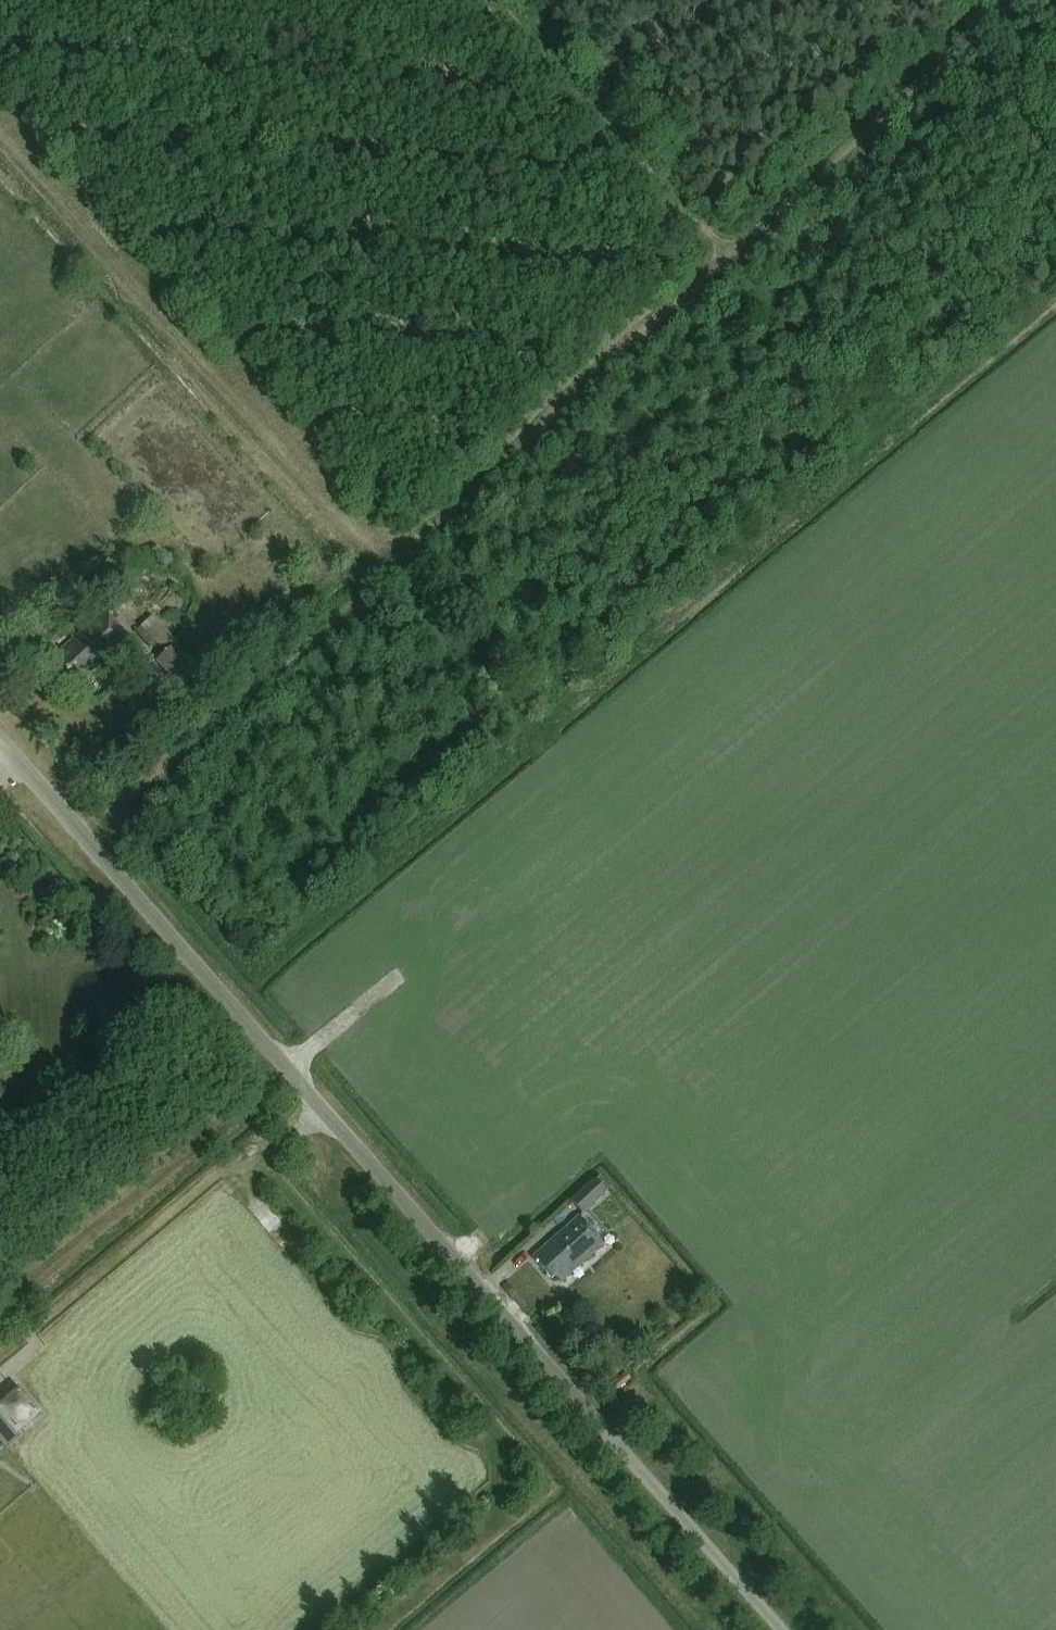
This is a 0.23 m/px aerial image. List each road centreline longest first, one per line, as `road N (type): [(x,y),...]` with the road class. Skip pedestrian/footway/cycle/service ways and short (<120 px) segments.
road 1 (unclassified): [(783,1629),(0,741)]
road 2 (track): [(75,825),(184,763),(248,758),(300,734),(324,697),(353,602),(728,254)]
road 3 (track): [(728,254),(1019,0)]

